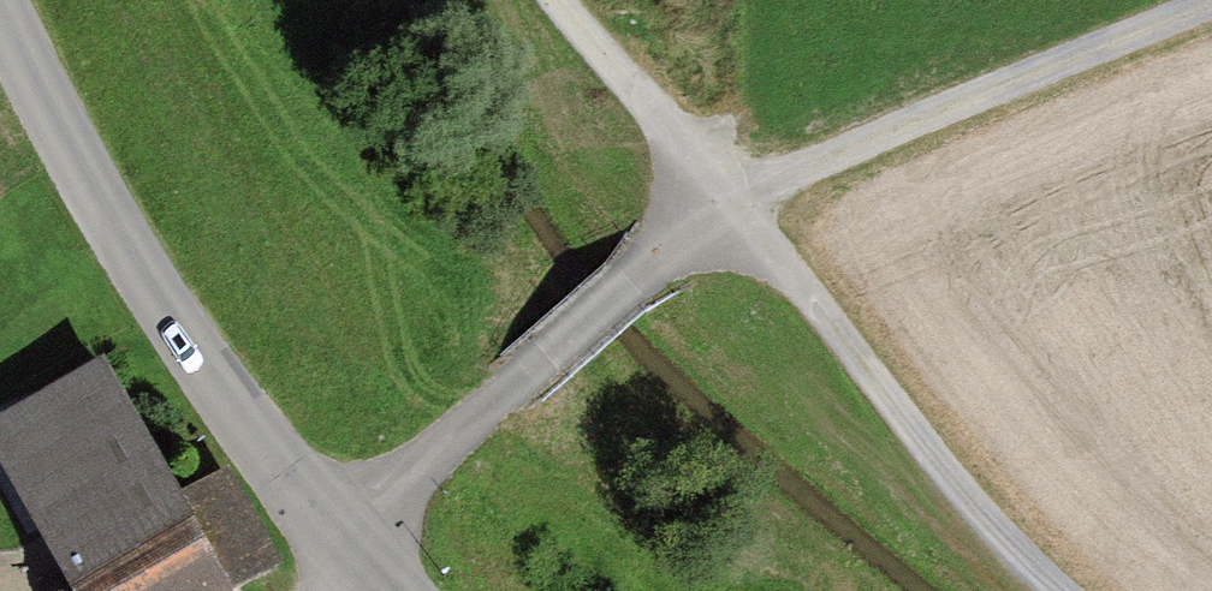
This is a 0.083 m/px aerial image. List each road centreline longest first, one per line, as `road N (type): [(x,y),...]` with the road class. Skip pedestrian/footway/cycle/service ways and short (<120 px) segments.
road 1 (track): [(1211,3),(786,173),(730,204),(330,540)]
road 2 (track): [(562,0),(1065,590)]
road 3 (unclassified): [(372,590),(87,200),(0,7)]

